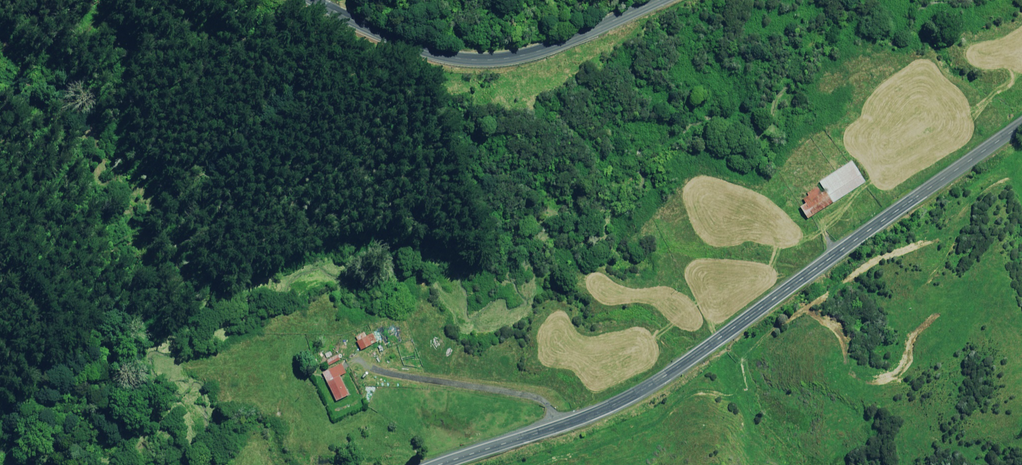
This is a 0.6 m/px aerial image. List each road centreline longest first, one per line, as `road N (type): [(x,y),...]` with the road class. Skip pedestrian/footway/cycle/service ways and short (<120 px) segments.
road 1 (primary): [(442,464),(577,421),(668,376),(1021,126)]
road 2 (primary): [(660,0),(557,44),(493,57),(425,50),(318,0)]

